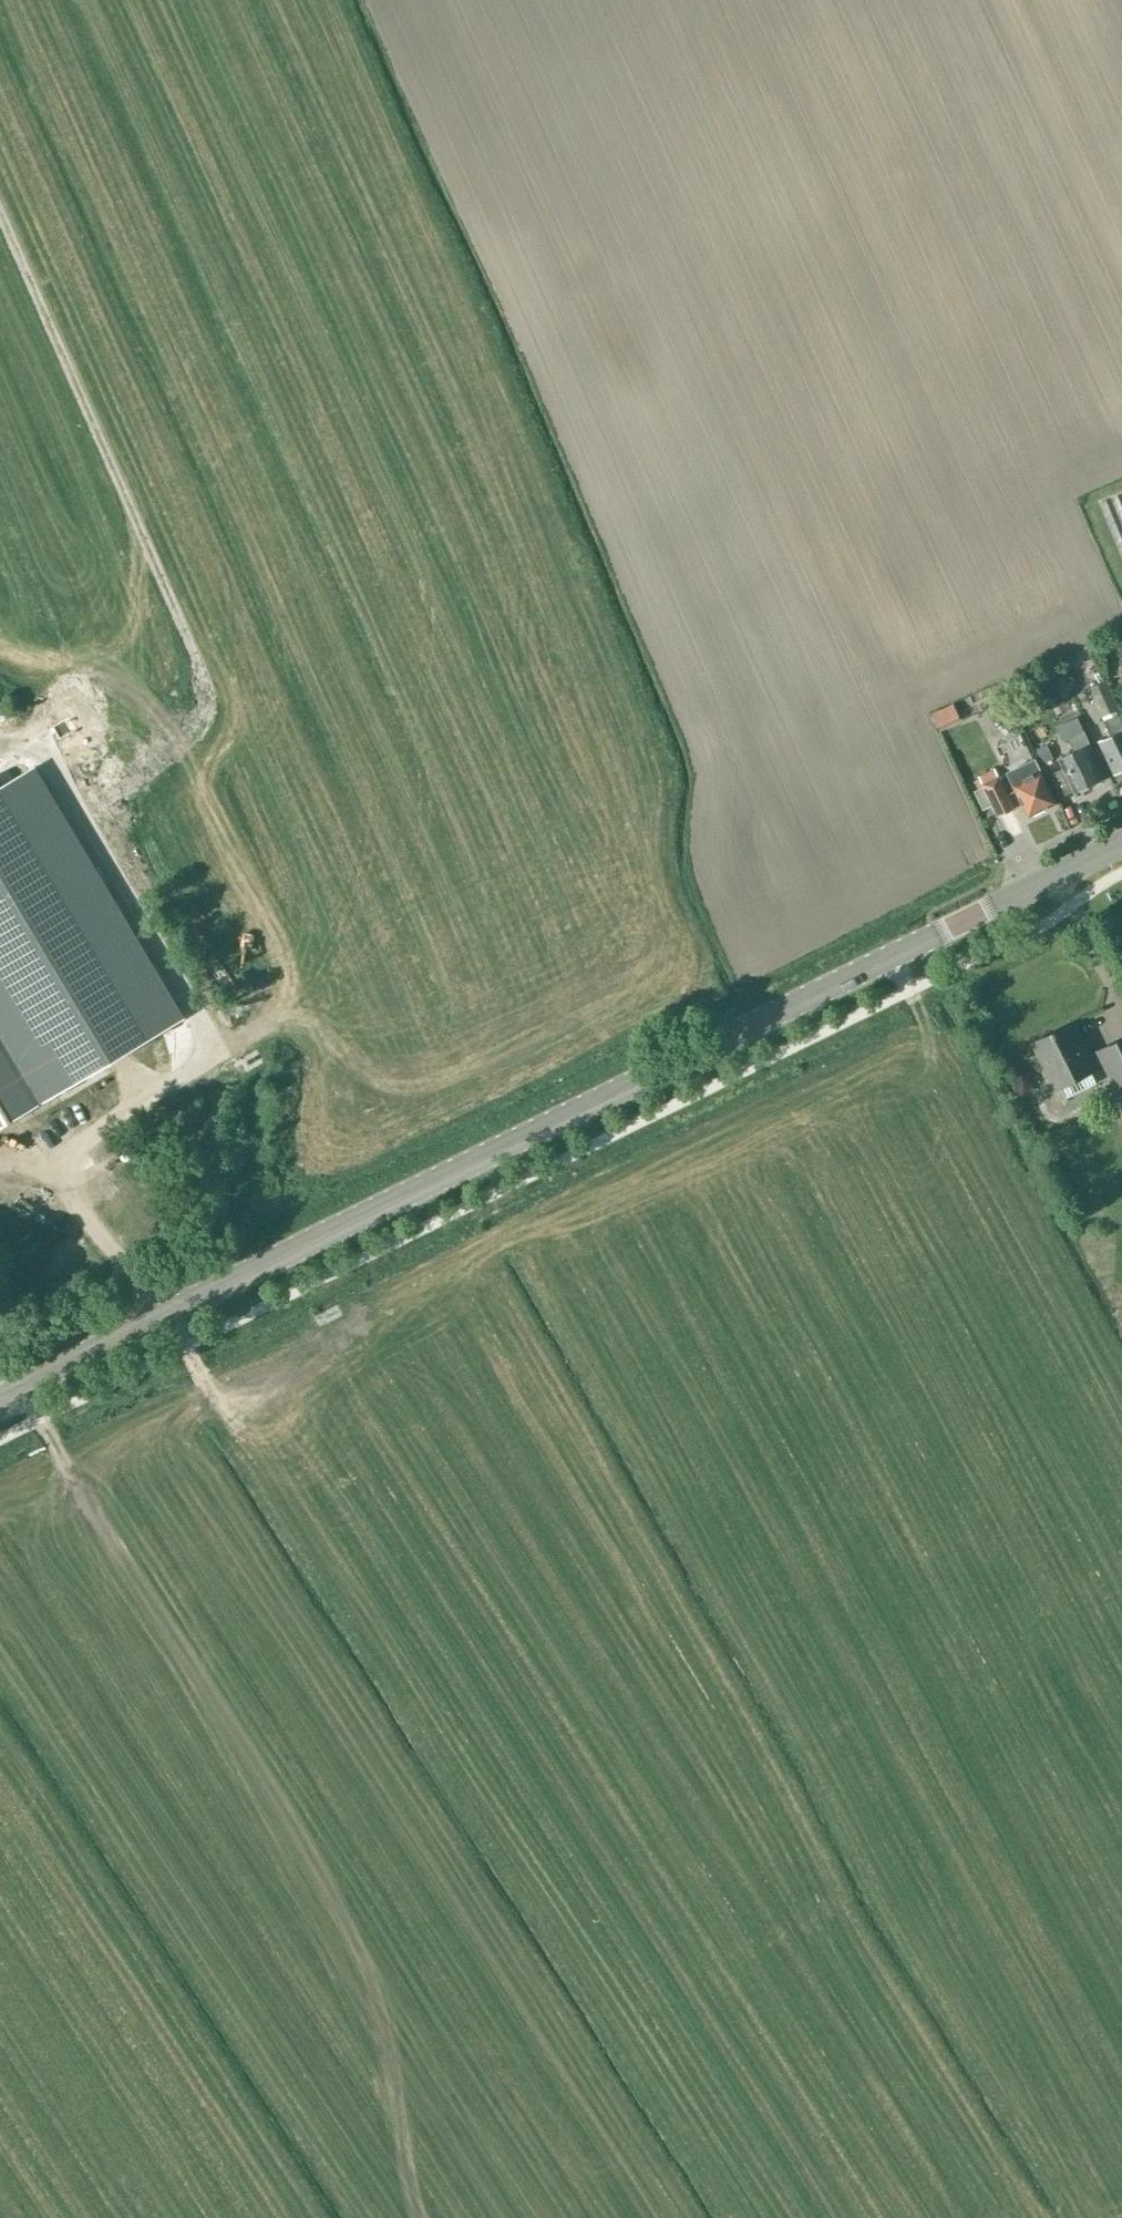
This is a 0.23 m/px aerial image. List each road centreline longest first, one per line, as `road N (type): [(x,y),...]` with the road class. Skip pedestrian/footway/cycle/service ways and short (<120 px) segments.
road 1 (tertiary): [(0,1392),(1121,840)]
road 2 (track): [(28,736),(45,747),(86,818),(168,758),(208,700),(0,215)]

